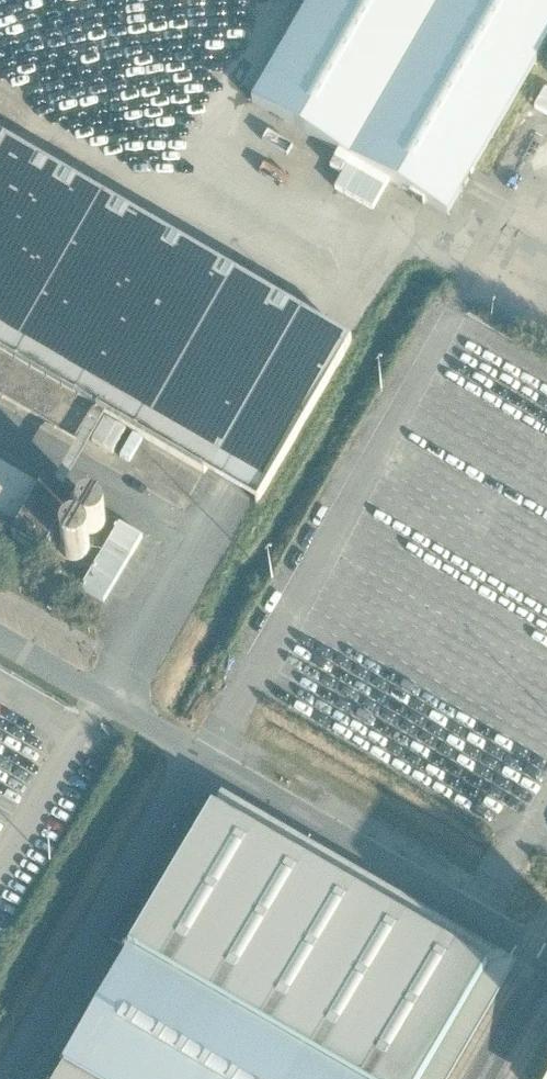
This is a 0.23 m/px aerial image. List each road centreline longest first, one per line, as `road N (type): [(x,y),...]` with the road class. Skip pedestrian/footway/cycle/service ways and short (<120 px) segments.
road 1 (unclassified): [(546,960),(205,761),(18,1078)]
road 2 (unclassified): [(482,1078),(546,968)]

